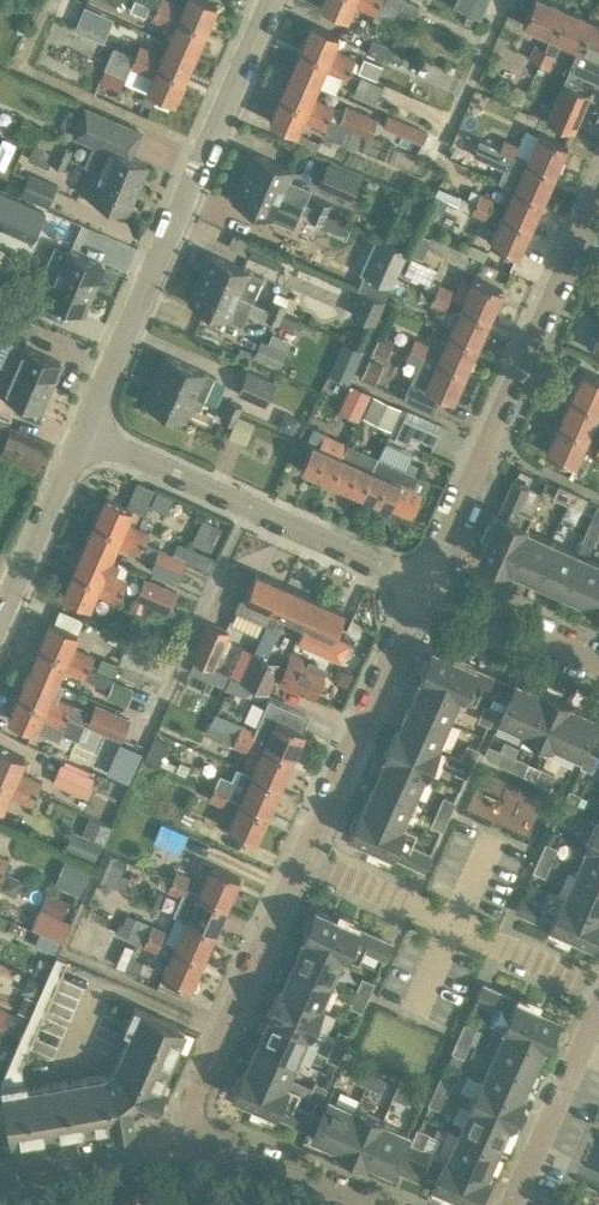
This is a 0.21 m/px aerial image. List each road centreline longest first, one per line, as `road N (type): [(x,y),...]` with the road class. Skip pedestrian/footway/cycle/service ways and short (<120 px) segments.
road 1 (residential): [(82,434),(270,0)]
road 2 (residential): [(415,587),(598,194)]
road 3 (residential): [(415,587),(82,434)]
road 4 (residential): [(598,993),(302,856)]
road 5 (residential): [(200,1132),(195,1092),(302,856)]
road 6 (residential): [(302,856),(415,587)]
road 7 (residential): [(509,1204),(598,1007)]
road 8 (residential): [(0,1177),(200,1132)]
road 9 (residential): [(0,619),(82,434)]
road 10 (residential): [(598,669),(415,587)]
road 11 (residential): [(200,1132),(214,1145),(363,1204)]

